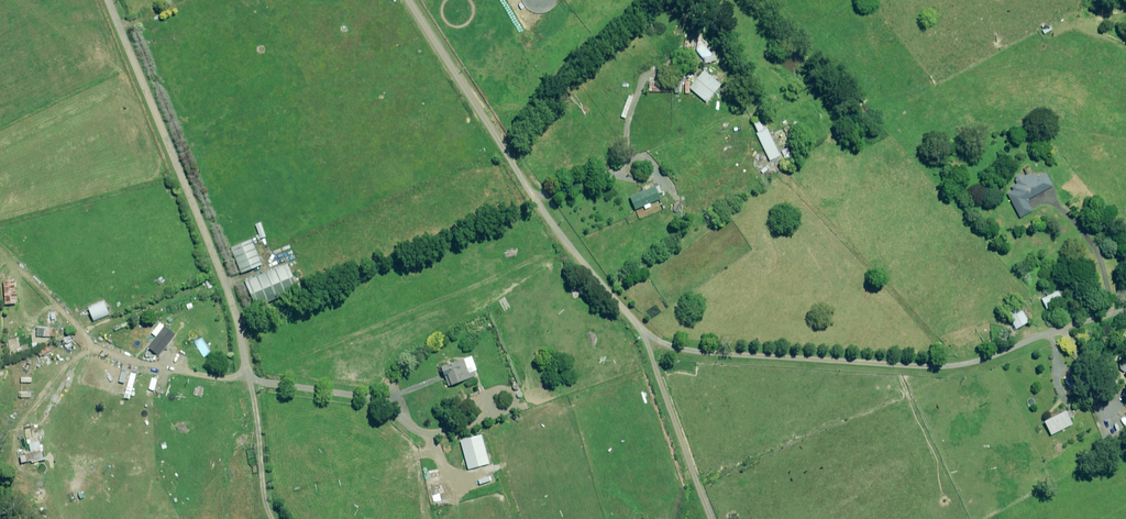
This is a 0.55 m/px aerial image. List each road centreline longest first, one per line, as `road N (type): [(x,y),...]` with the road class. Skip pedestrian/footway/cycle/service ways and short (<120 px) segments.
road 1 (residential): [(410,0),(558,227),(647,338),(705,353),(974,367),(1125,311)]

